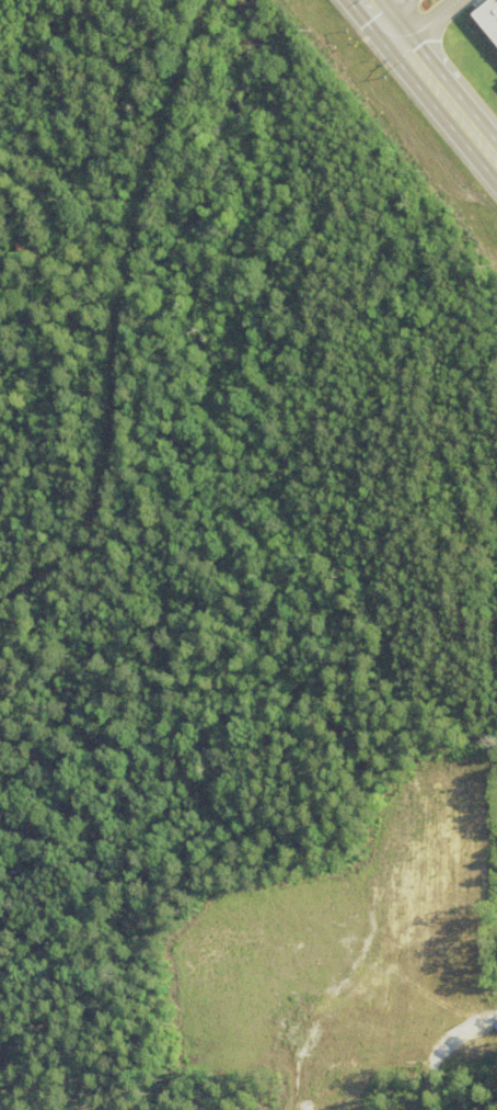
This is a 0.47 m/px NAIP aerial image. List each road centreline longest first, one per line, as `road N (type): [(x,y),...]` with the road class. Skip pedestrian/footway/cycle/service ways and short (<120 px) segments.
road 1 (primary): [(362,0),(496,163)]

